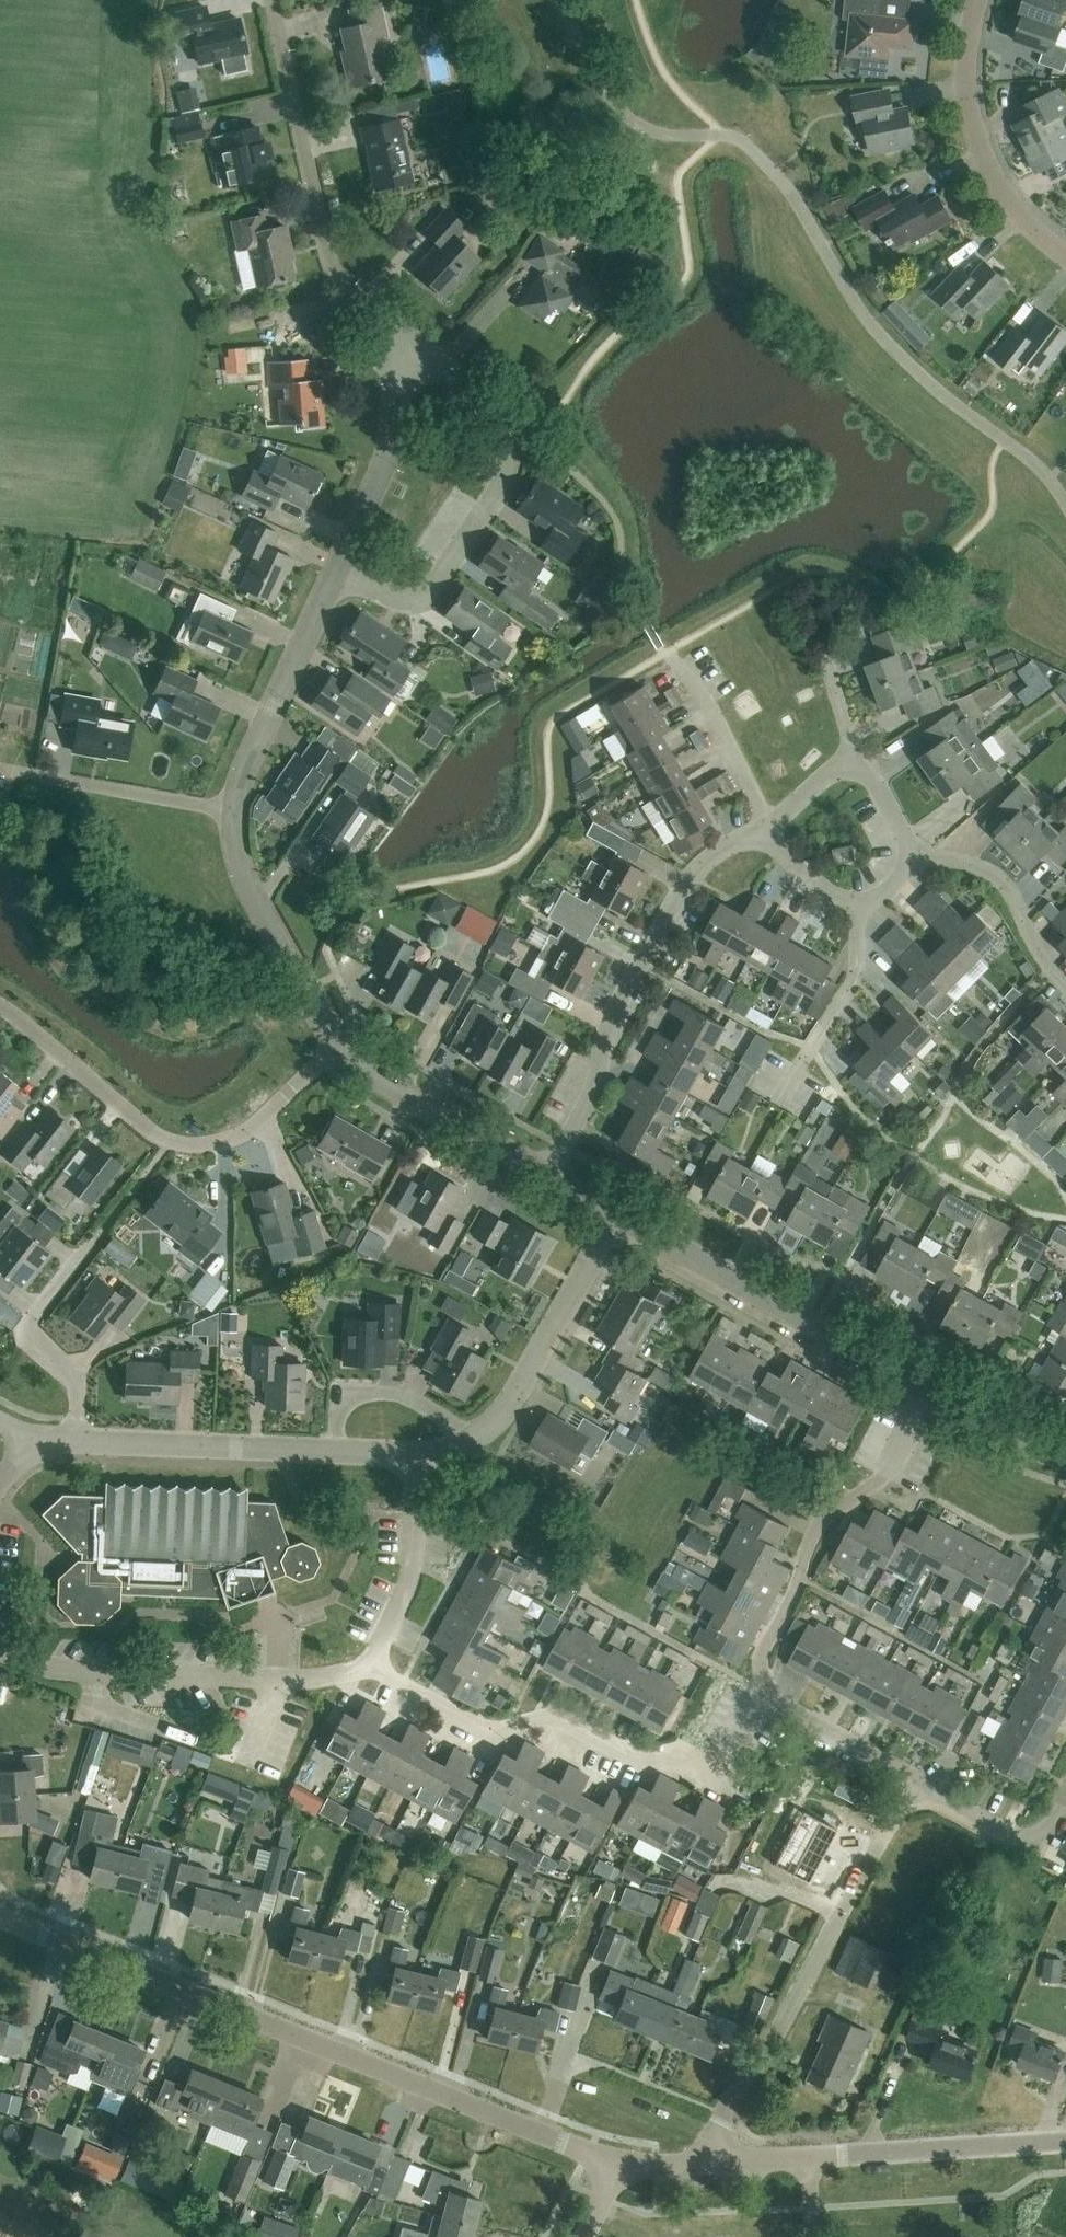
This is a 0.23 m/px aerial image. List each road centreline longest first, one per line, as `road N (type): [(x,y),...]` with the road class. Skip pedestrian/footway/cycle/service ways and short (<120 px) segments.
road 1 (unclassified): [(0,1916),(619,2168)]
road 2 (residential): [(765,1695),(719,1771),(648,1758),(560,1716),(485,1727),(372,1667)]
road 3 (residential): [(707,2165),(723,2113),(778,2029),(915,1777)]
road 4 (residential): [(548,1176),(588,1102),(615,1011),(694,871),(769,824)]
road 5 (residential): [(339,1044),(249,1130),(191,1145),(154,1134),(0,1007)]
road 6 (residential): [(338,573),(405,603),(436,590),(511,464),(511,440),(492,416),(403,345)]
road 7 (residential): [(272,0),(326,253),(346,288),(403,345)]
road 8 (residential): [(0,1658),(57,1673),(255,1679),(372,1667)]
road 9 (residential): [(930,1390),(882,1478),(821,1523),(762,1656),(765,1695)]
road 10 (residential): [(617,1216),(930,1390)]
road 11 (residential): [(1065,249),(1000,191),(972,128),(976,25),(985,0)]
road 12 (residential): [(468,1441),(516,1393),(617,1216)]
road 13 (residential): [(75,1439),(339,1451)]
road 14 (residential): [(338,573),(247,763),(236,813)]
road 15 (residential): [(236,813),(242,870),(339,1044)]
road 16 (unclassified): [(810,2158),(1065,2139)]
road 17 (residential): [(339,1044),(548,1176)]
road 18 (residential): [(403,345),(380,478),(338,573)]
road 19 (residential): [(236,813),(4,769)]
road 20 (residential): [(85,1251),(25,1331),(76,1376),(75,1439)]
road 21 (residential): [(372,1667),(412,1568),(418,1460)]
road 22 (residential): [(1065,985),(1049,969),(1012,890),(973,866),(916,859)]
road 23 (residential): [(779,1101),(856,969),(852,910)]
road 24 (residential): [(468,1441),(403,1395),(342,1393),(339,1451)]
road 25 (residential): [(915,1777),(934,1799),(1020,1841),(1055,1818),(1065,1794)]
road 26 (residential): [(769,824),(712,707),(671,660)]
road 27 (residential): [(915,1777),(765,1695)]
road 28 (residential): [(930,1390),(1065,1455)]
road 29 (residential): [(852,910),(781,846),(769,824)]
road 30 (residential): [(916,859),(870,769),(854,758)]

